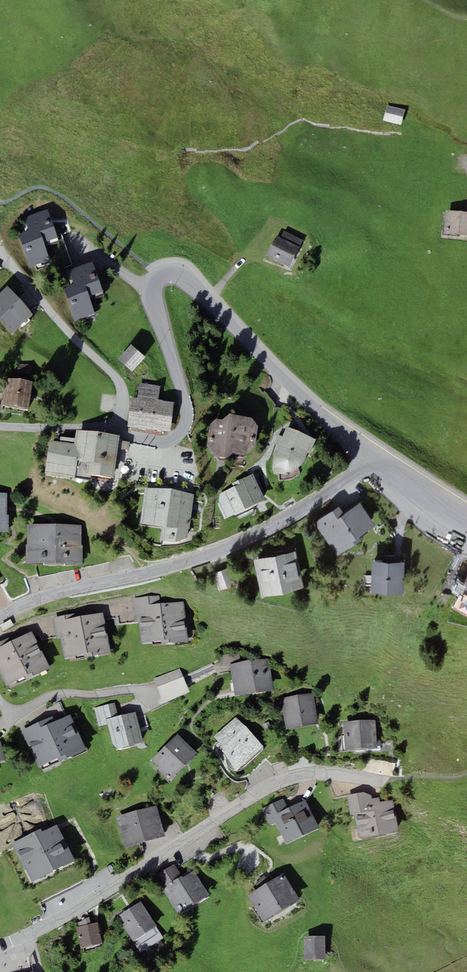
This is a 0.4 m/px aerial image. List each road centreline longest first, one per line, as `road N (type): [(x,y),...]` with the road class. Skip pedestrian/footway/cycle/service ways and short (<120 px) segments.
road 1 (residential): [(120,430),(162,441),(186,423),(152,292),(158,276),(177,273),(376,460)]
road 2 (residential): [(0,956),(281,781),(317,774),(400,782)]
road 3 (residential): [(376,460),(248,540),(0,616)]
road 4 (residential): [(120,430),(120,383),(0,251)]

